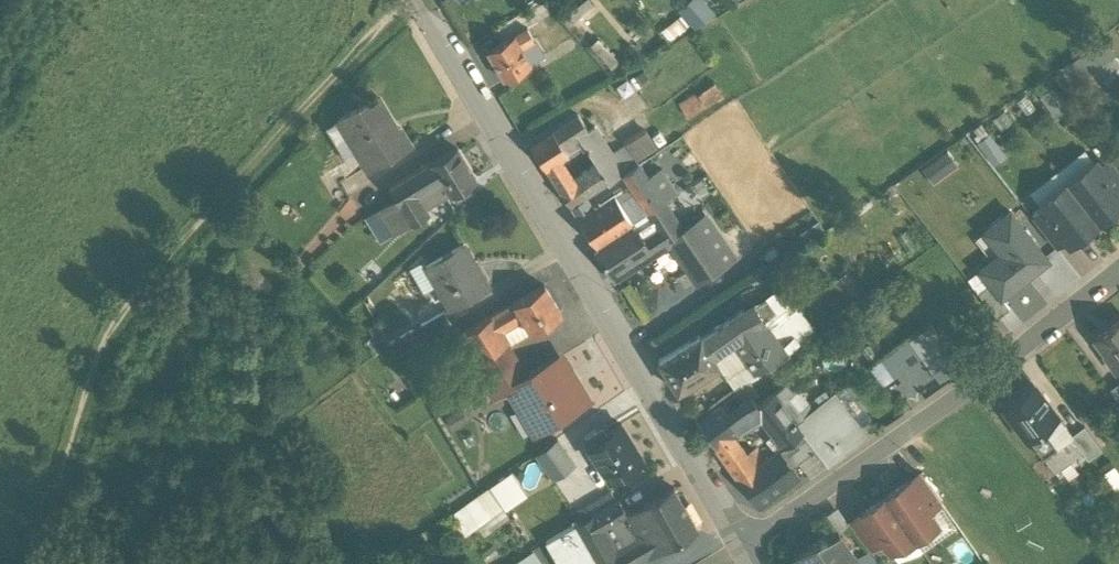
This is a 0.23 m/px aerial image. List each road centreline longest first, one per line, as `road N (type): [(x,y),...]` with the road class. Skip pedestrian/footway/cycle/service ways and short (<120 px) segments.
road 1 (track): [(418,4),(136,312),(104,362),(44,563)]
road 2 (residential): [(416,0),(742,563)]
road 3 (residential): [(742,563),(1118,284)]

